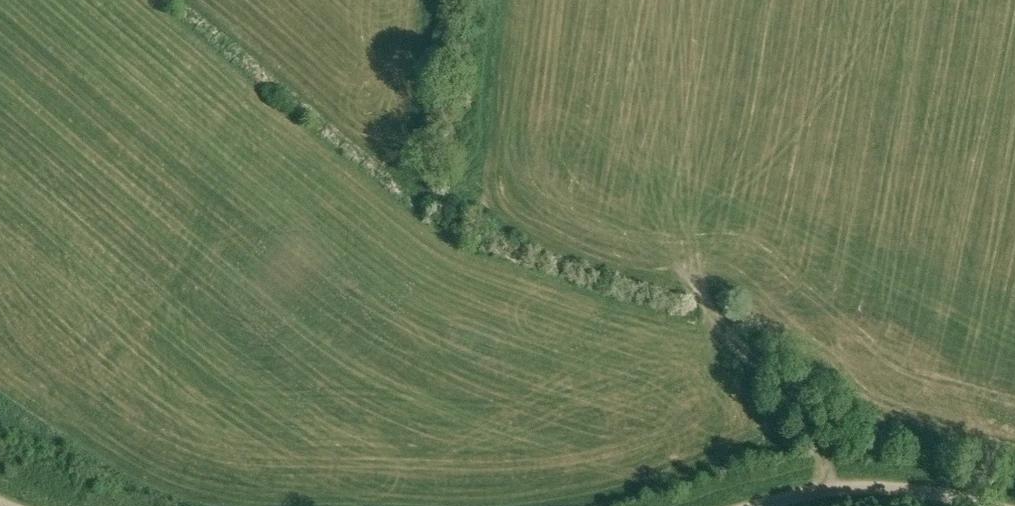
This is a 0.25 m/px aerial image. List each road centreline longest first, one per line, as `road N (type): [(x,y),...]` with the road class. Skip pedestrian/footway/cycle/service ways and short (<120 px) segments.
road 1 (unclassified): [(982,505),(865,487),(763,505)]

